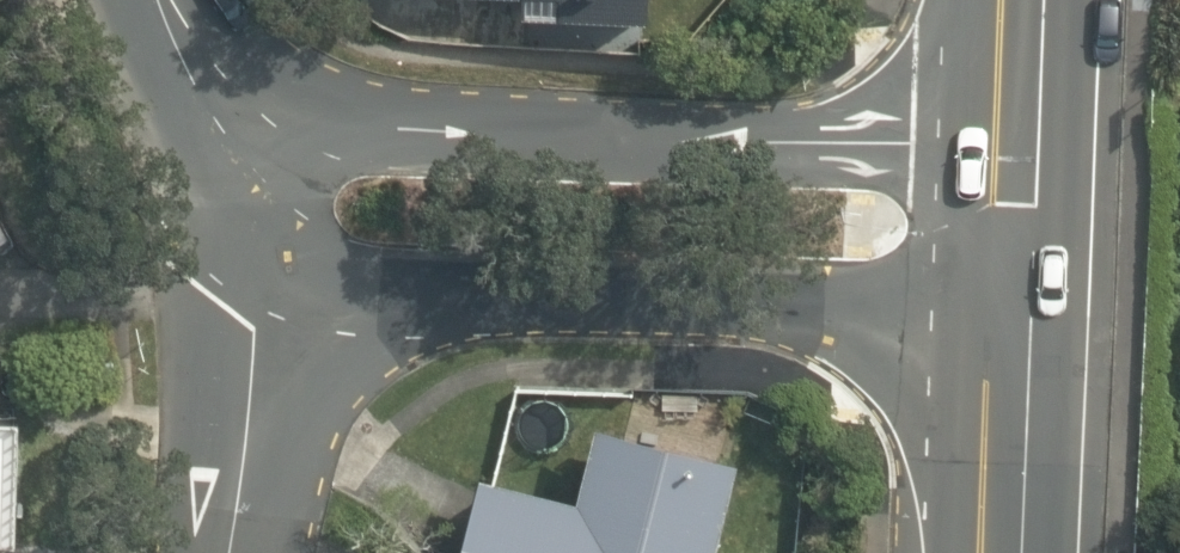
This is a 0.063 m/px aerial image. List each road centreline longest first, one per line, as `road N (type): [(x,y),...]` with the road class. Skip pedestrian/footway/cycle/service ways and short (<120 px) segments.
road 1 (residential): [(272,106),(386,120),(1016,141)]
road 2 (residential): [(1011,287),(297,267)]
road 3 (residential): [(297,267),(223,552)]
road 4 (secondary): [(1001,552),(1011,287)]
road 5 (residential): [(272,106),(297,267)]
road 6 (residential): [(181,0),(219,83),(272,106)]
road 7 (secondary): [(1011,287),(1016,141)]
road 8 (secondary): [(1016,141),(1022,0)]

